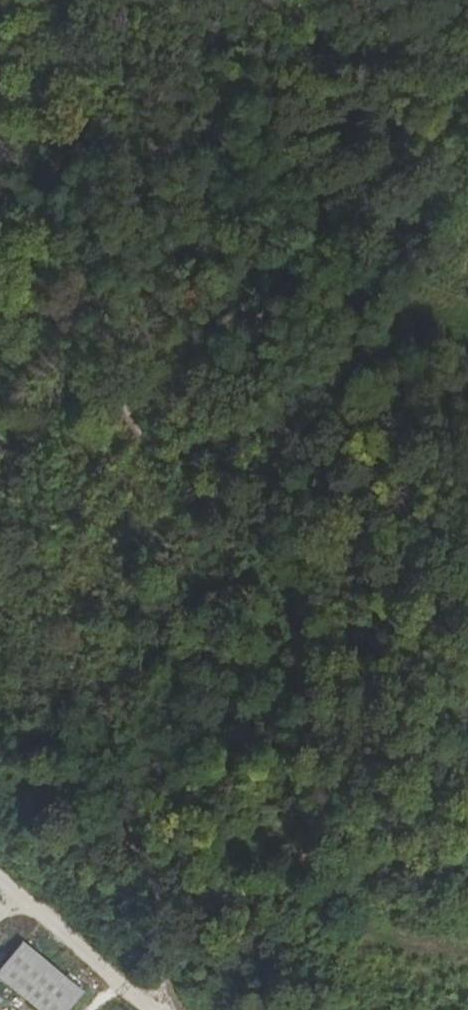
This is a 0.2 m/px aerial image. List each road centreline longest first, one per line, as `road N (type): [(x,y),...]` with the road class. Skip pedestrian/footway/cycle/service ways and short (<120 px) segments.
road 1 (track): [(164,1009),(167,978),(155,919),(161,885),(127,830),(132,803),(240,704),(284,645),(299,590),(319,426),(406,328)]
road 2 (track): [(406,328),(320,287),(246,323),(231,339),(201,443),(177,452)]
road 3 (track): [(154,1009),(0,875)]

